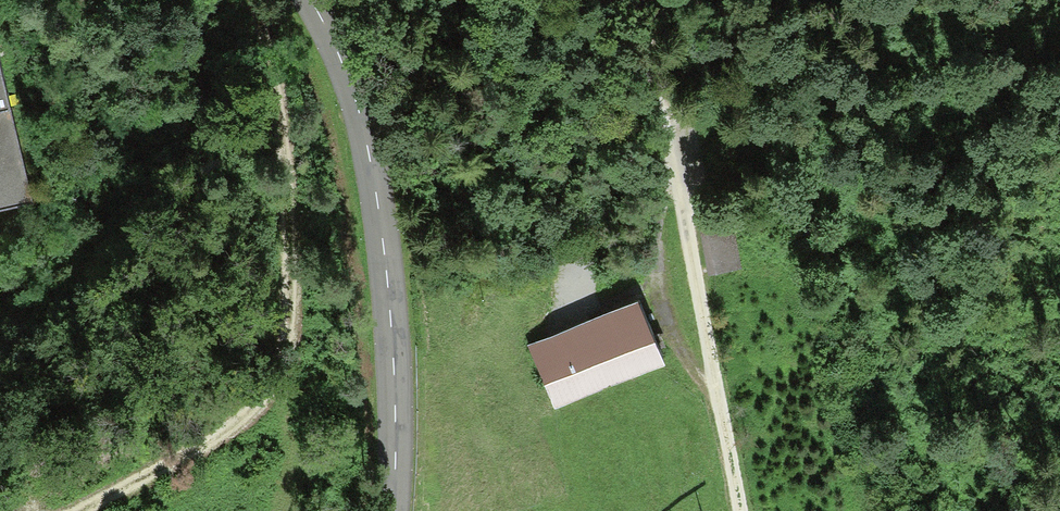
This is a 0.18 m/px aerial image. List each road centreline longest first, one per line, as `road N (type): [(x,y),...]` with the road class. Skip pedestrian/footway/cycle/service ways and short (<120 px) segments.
road 1 (track): [(83,510),(236,430),(289,348),(277,87),(254,0)]
road 2 (tertiary): [(311,0),(335,43),(373,161),(396,406),(394,510)]
road 3 (track): [(743,510),(667,168)]
road 4 (track): [(582,281),(585,127),(609,0)]

